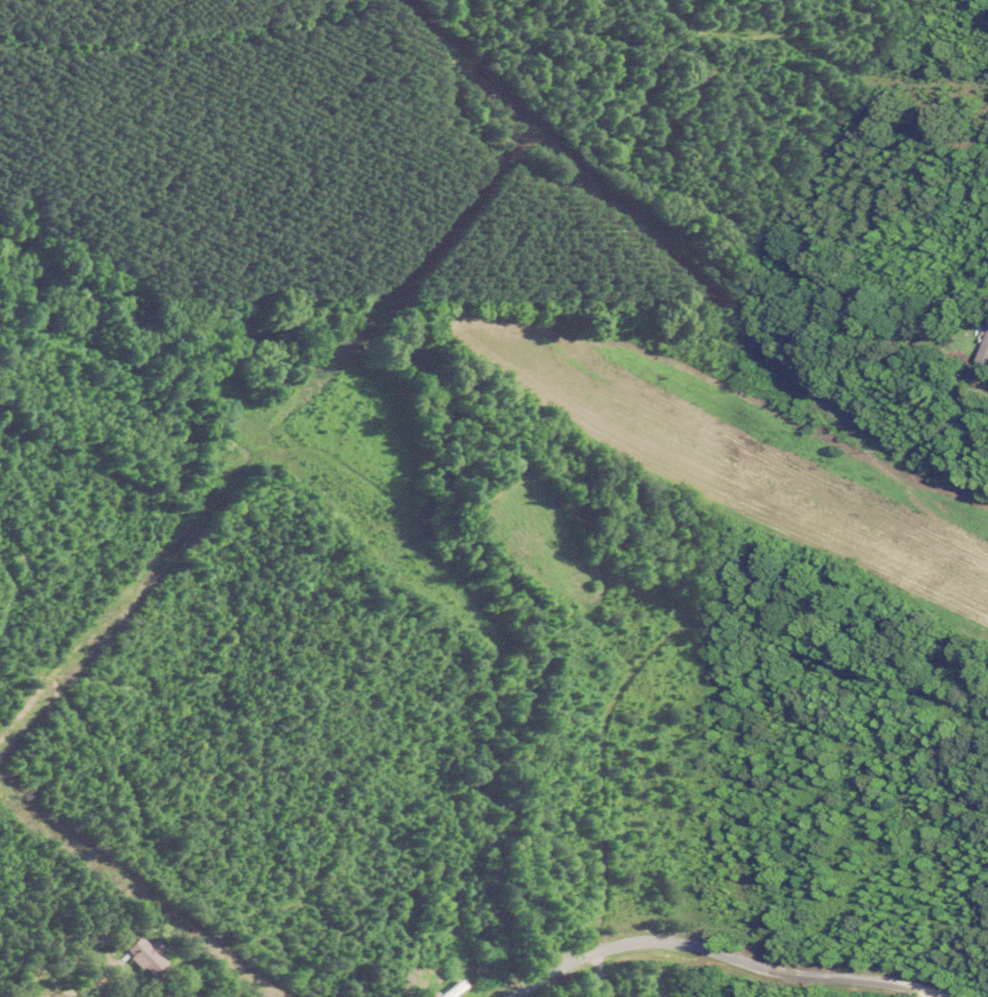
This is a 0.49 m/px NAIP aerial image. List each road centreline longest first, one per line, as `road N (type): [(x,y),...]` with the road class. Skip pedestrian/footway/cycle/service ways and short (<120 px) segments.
road 1 (residential): [(513,996),(564,962),(640,940),(938,996)]

